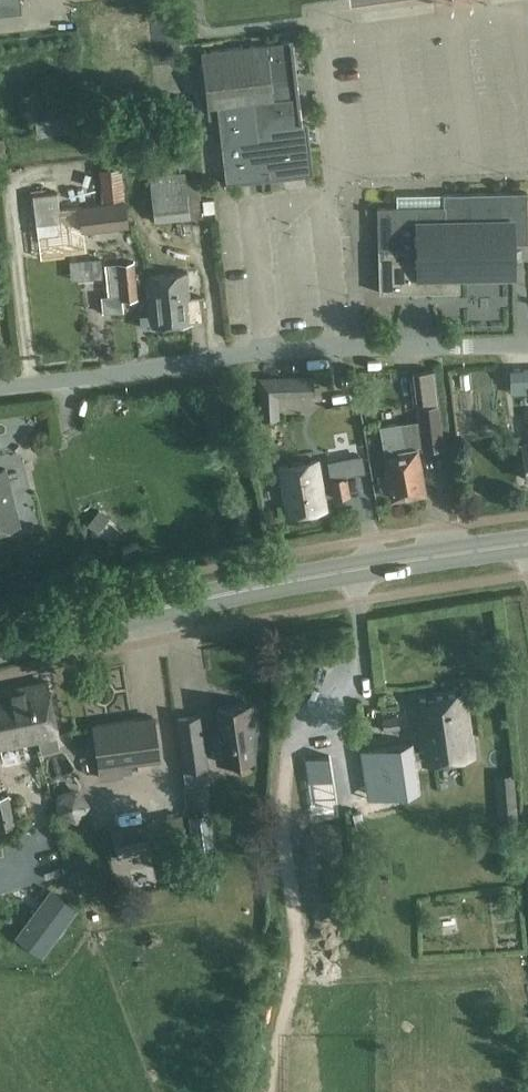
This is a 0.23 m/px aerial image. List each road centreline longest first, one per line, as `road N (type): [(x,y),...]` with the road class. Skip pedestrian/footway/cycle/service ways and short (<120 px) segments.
road 1 (secondary): [(0,649),(327,573),(527,542)]
road 2 (unclassified): [(0,386),(272,353),(527,347)]

